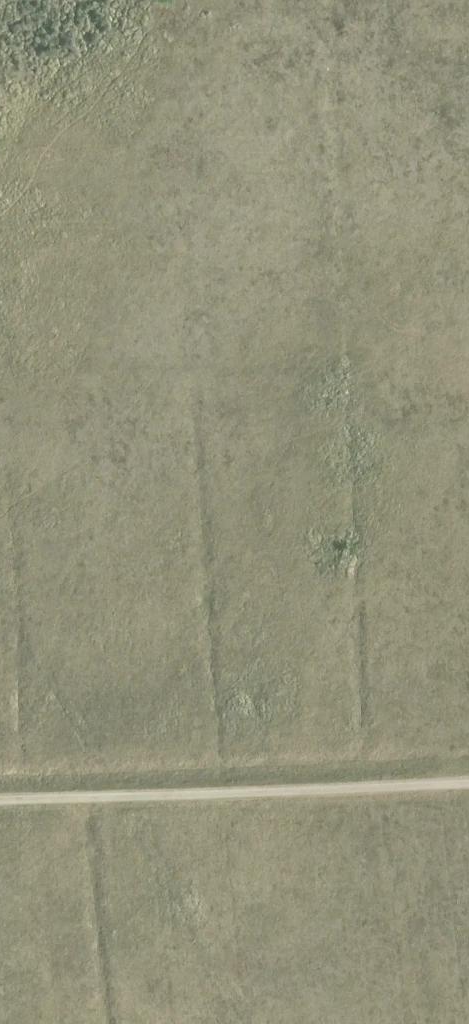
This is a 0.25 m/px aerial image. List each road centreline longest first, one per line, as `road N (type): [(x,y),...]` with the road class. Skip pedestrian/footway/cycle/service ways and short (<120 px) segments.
road 1 (track): [(0,800),(468,783)]

